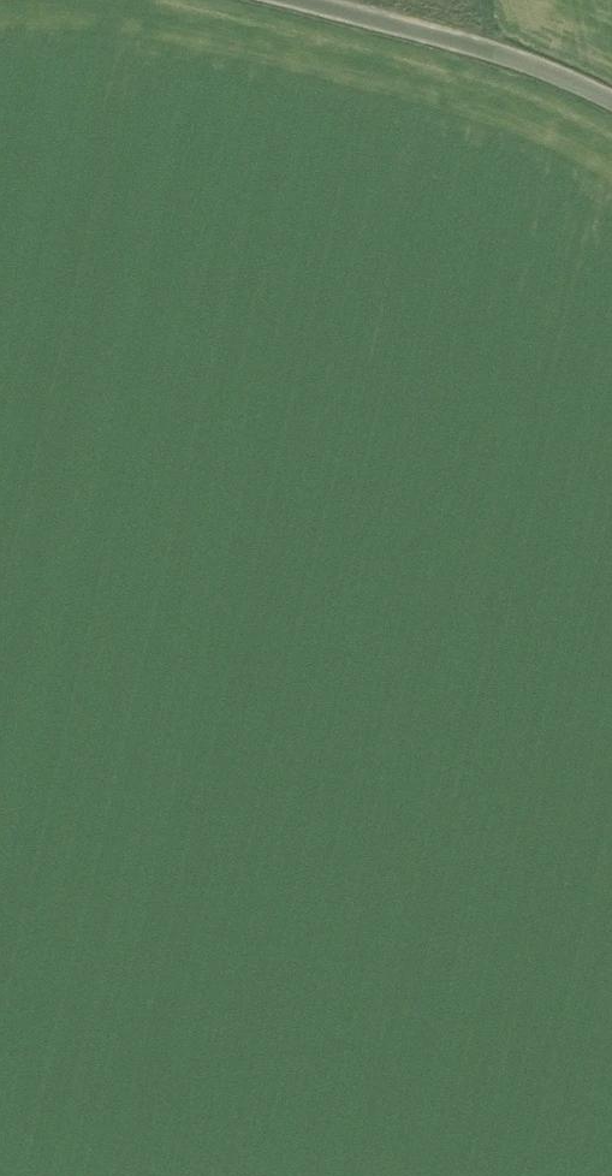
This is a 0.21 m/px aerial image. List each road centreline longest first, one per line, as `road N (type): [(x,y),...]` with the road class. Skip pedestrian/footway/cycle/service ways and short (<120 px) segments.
road 1 (residential): [(611,105),(513,59),(288,0)]

